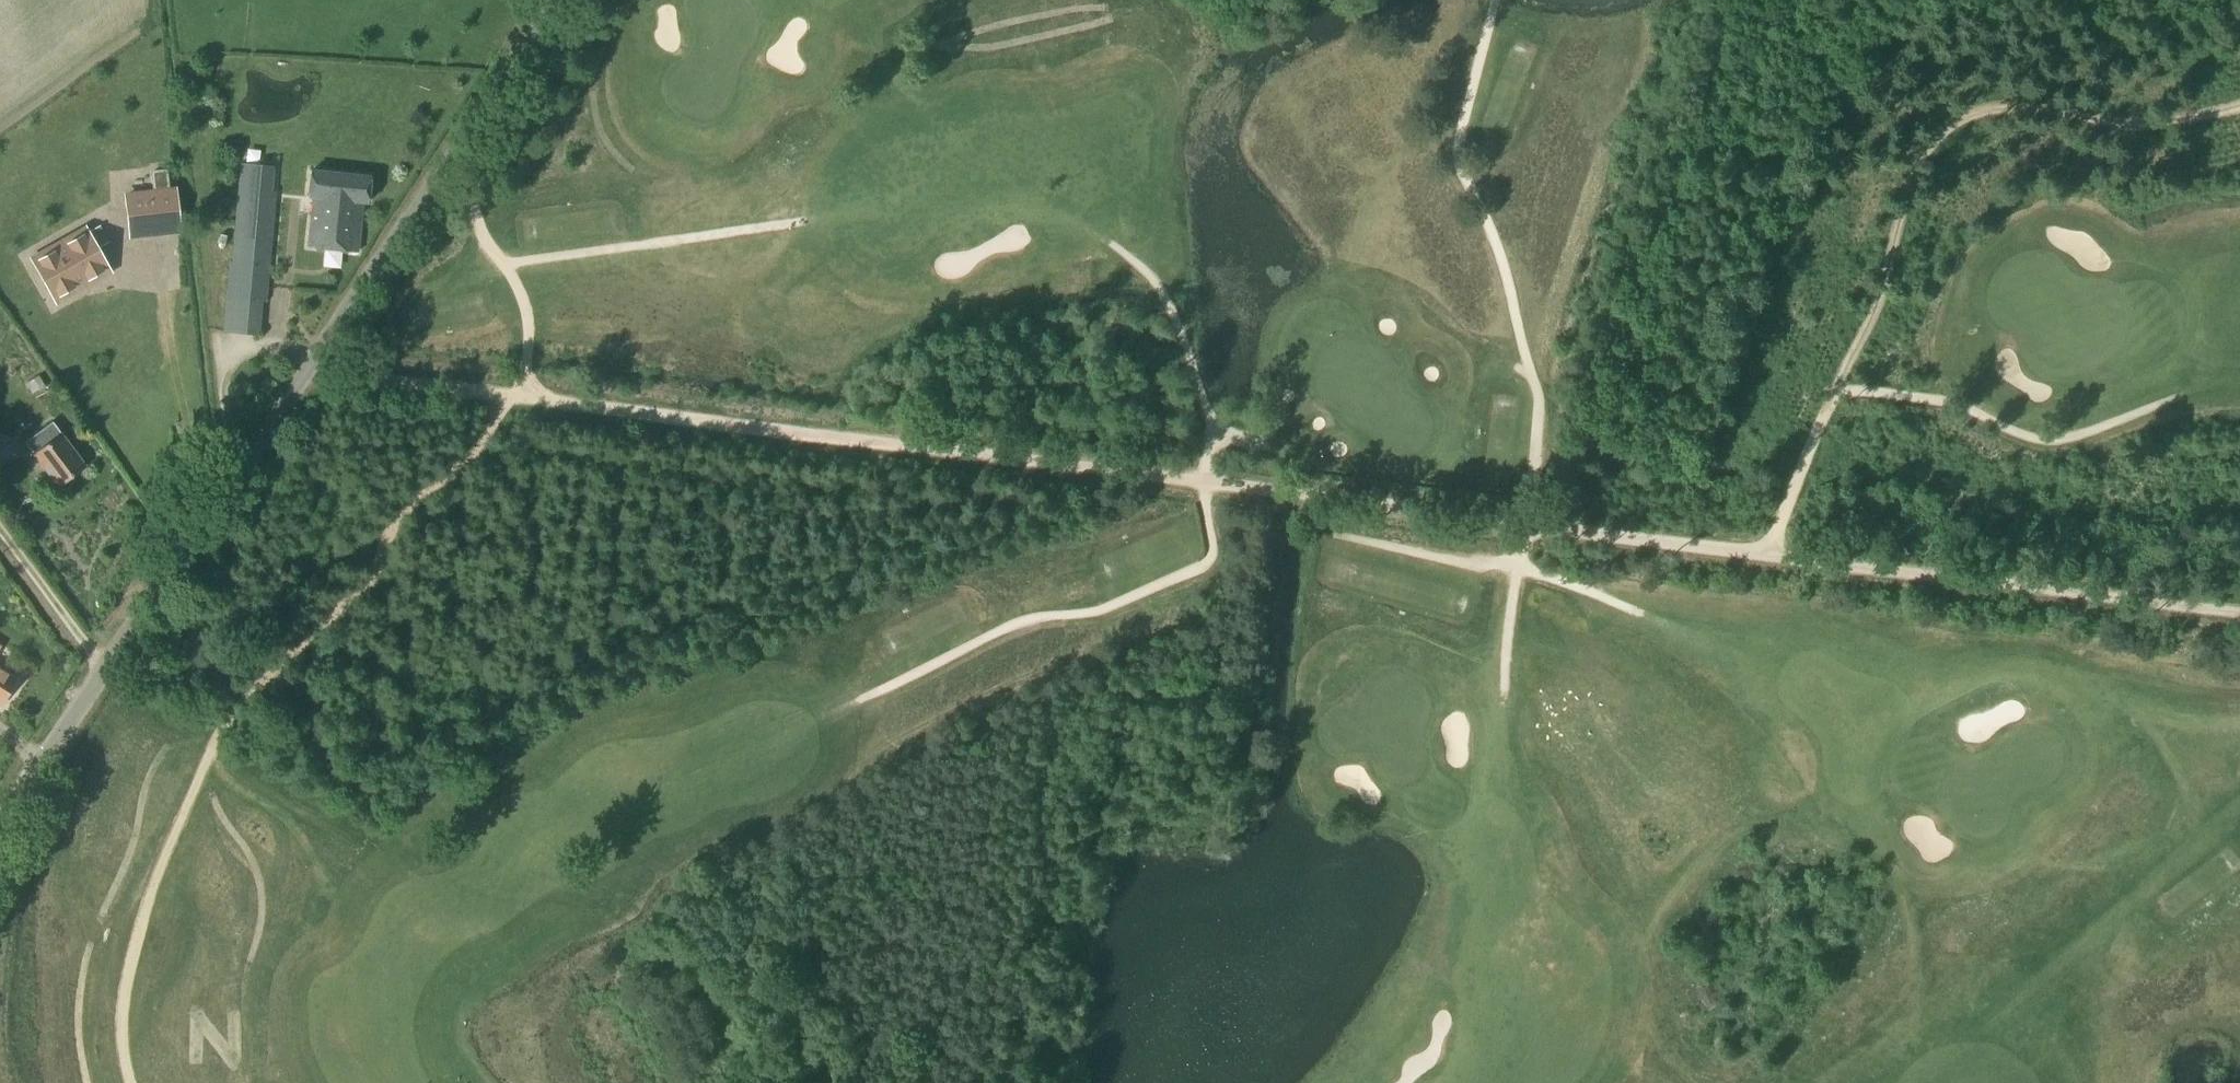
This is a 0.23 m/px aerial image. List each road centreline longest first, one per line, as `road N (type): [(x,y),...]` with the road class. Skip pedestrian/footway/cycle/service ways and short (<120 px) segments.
road 1 (track): [(313,369),(2239,614)]
road 2 (unclassified): [(0,822),(558,0)]

